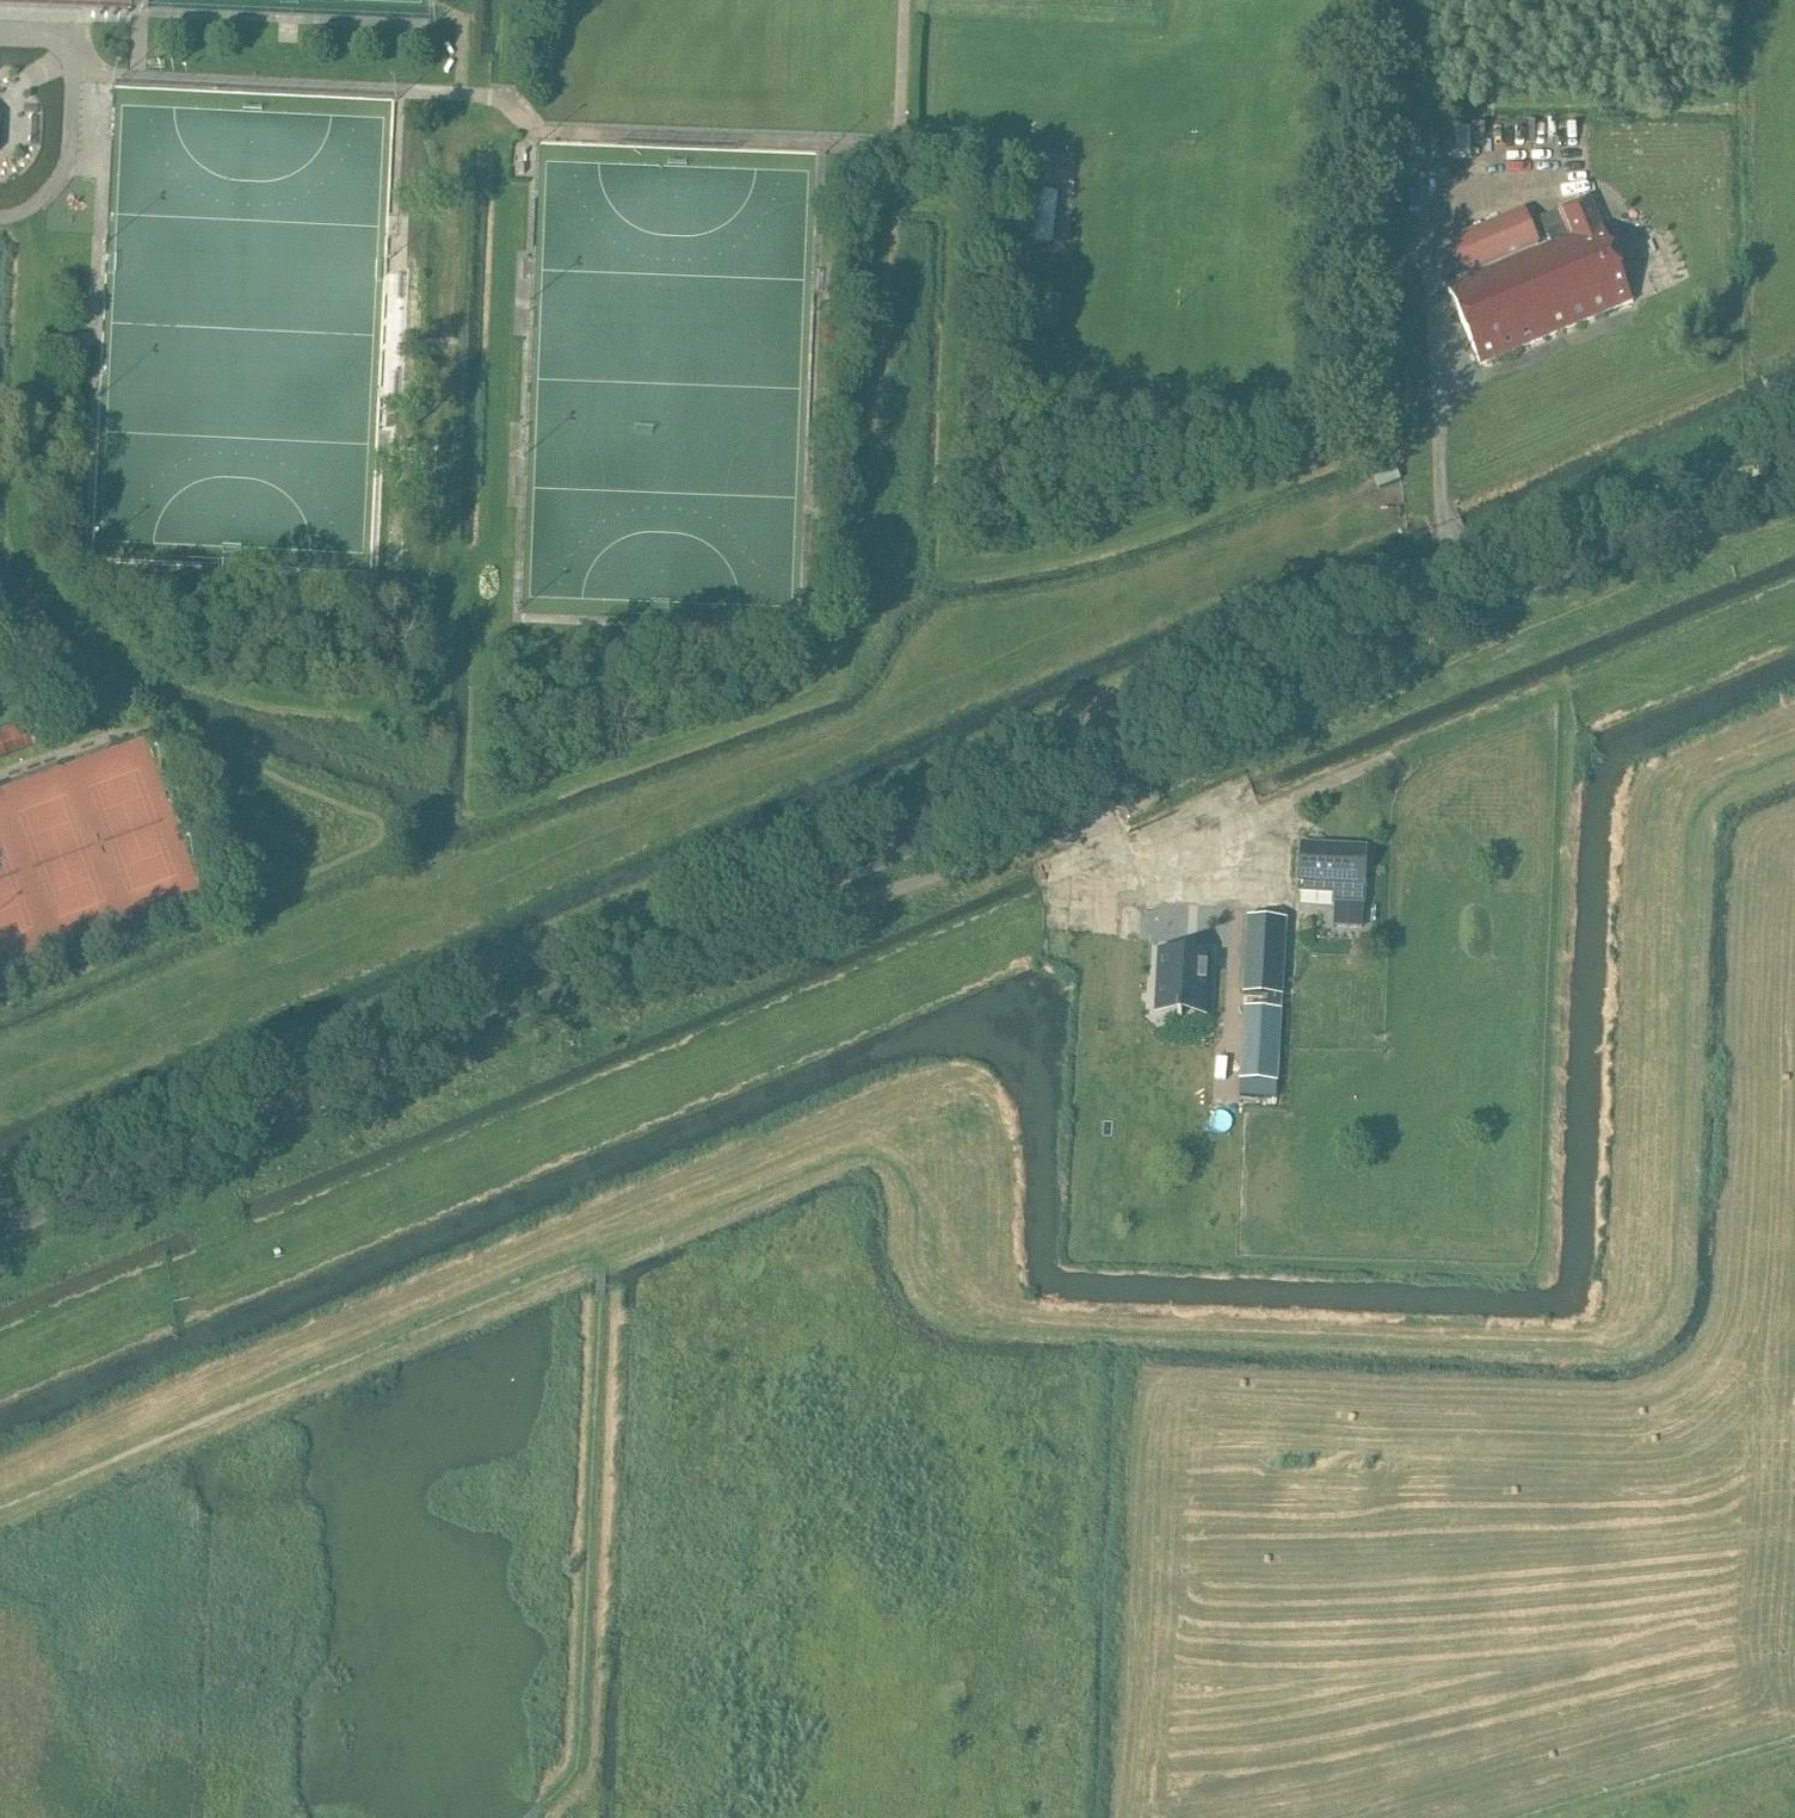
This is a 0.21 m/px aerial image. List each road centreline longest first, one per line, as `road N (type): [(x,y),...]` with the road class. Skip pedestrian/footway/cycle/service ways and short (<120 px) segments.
road 1 (unclassified): [(0,1227),(1794,476)]

